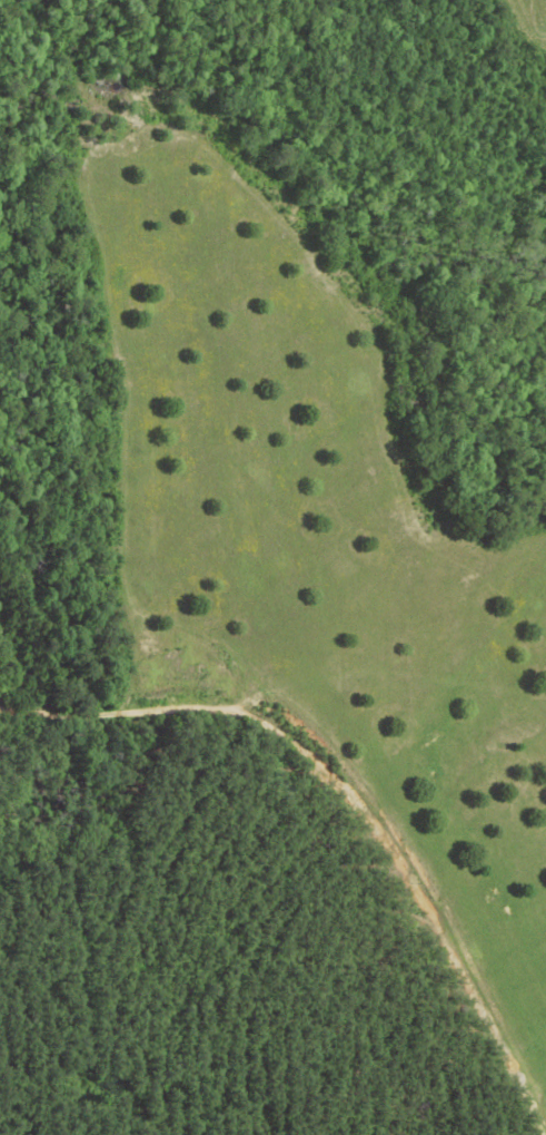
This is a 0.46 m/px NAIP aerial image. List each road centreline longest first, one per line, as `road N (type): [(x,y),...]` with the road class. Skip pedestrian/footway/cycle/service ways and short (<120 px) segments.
road 1 (residential): [(0,702),(289,746),(331,789),(473,1028),(524,1134)]

